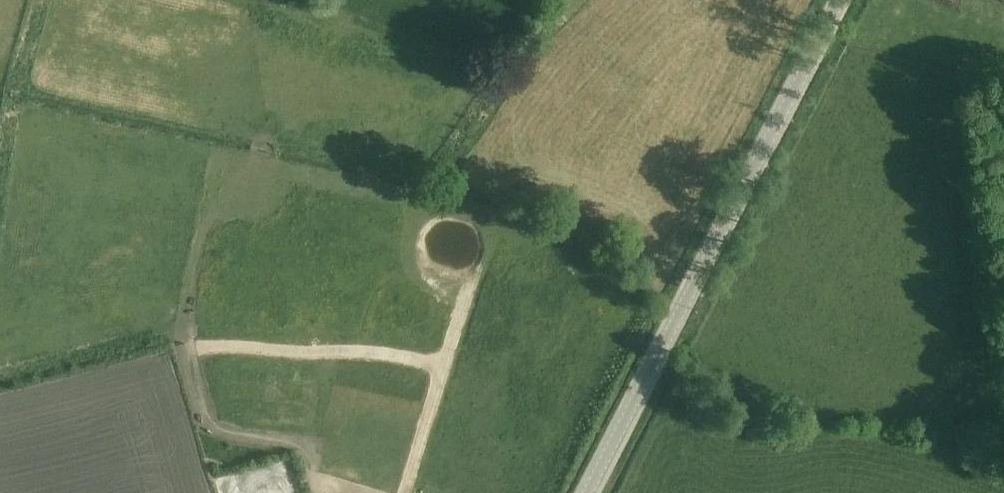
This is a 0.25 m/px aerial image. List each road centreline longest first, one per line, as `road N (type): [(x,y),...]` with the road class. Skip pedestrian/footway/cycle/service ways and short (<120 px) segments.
road 1 (tertiary): [(592,492),(842,0)]

